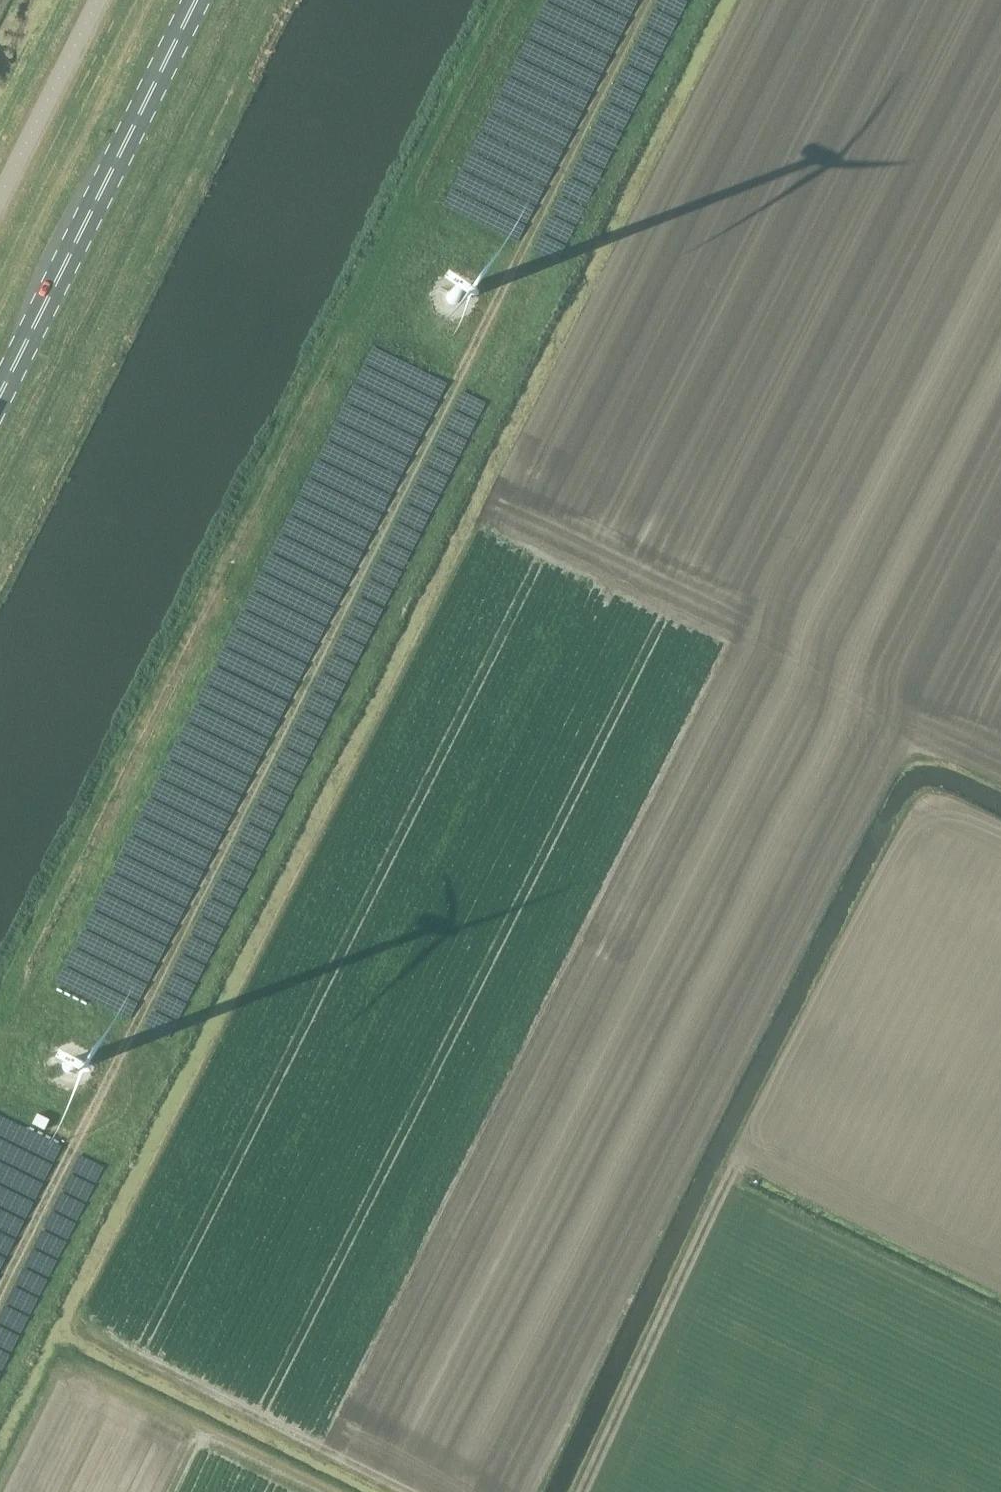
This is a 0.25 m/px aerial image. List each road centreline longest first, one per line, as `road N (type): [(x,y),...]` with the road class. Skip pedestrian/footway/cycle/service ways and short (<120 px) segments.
road 1 (primary): [(0,393),(195,0)]
road 2 (unclassified): [(98,0),(0,196)]

